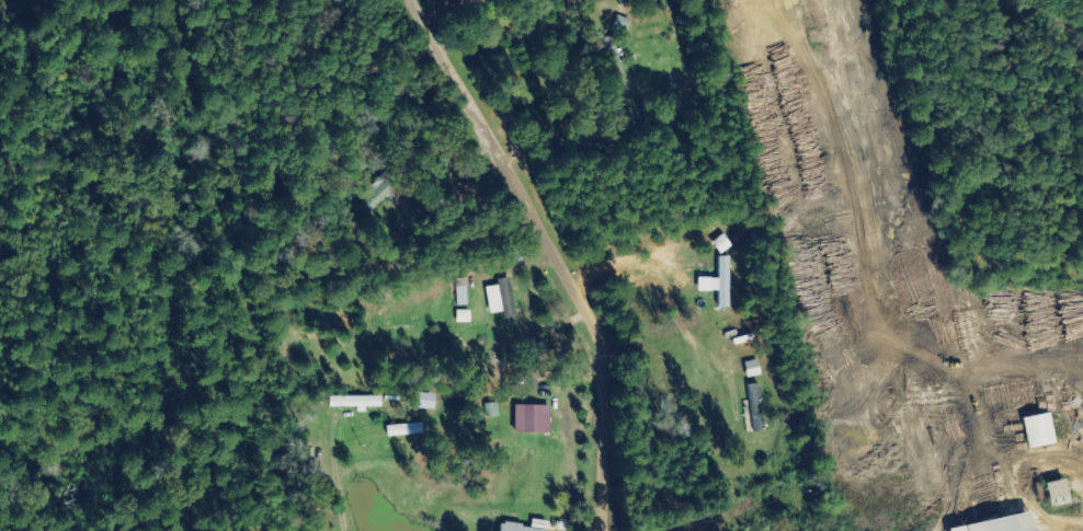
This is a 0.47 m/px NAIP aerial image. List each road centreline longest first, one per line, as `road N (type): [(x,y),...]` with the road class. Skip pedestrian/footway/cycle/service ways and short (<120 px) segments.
road 1 (residential): [(600,530),(605,432),(596,323),(408,0)]

